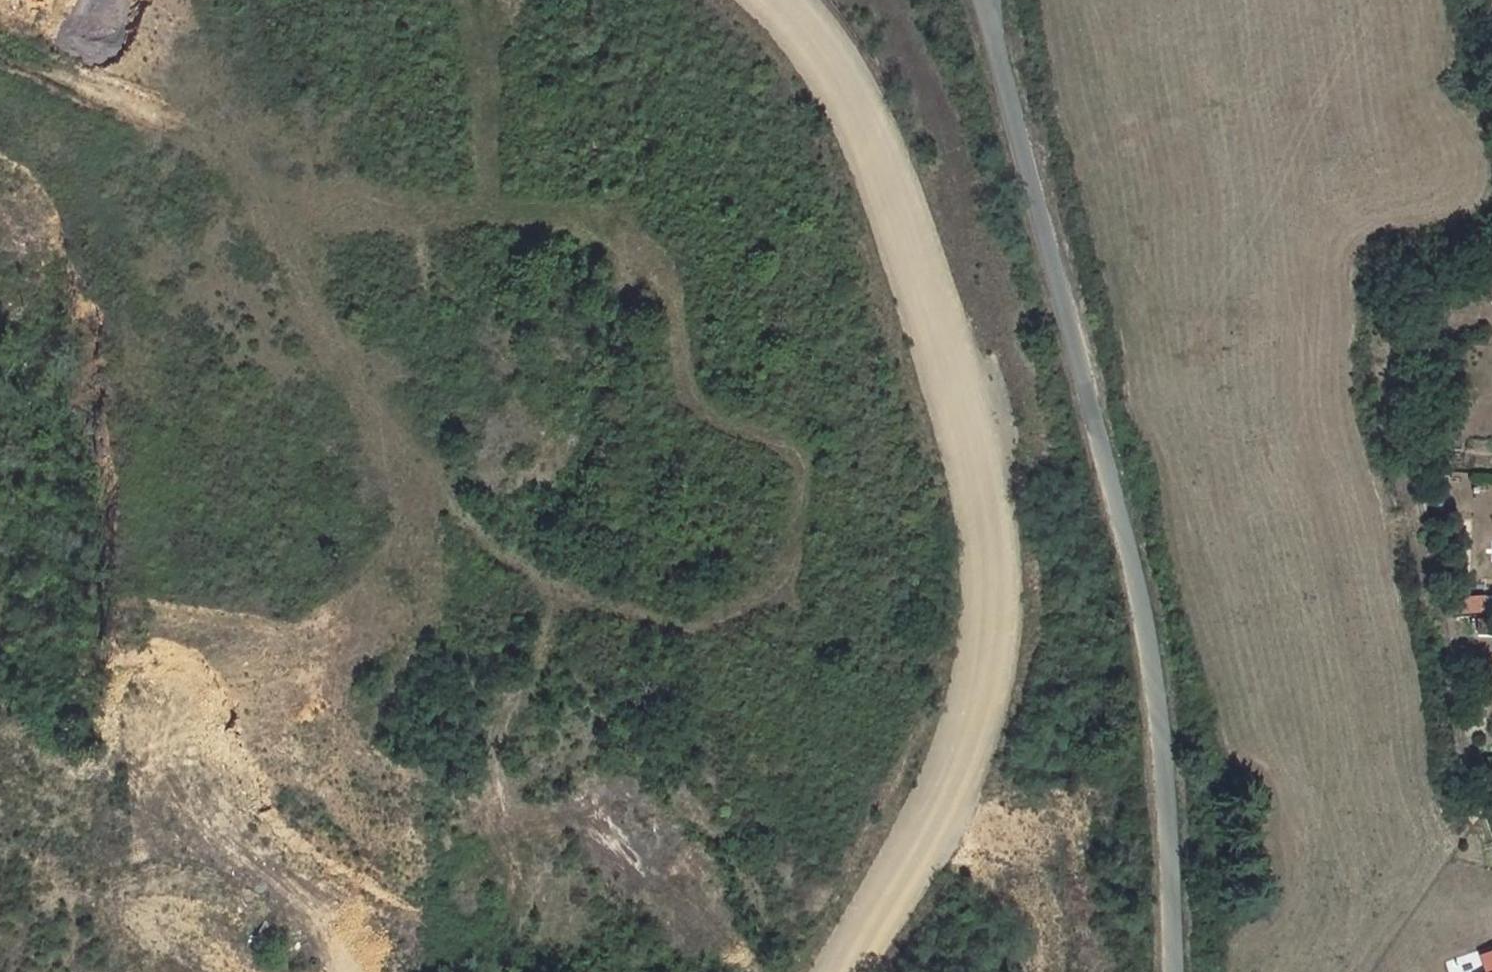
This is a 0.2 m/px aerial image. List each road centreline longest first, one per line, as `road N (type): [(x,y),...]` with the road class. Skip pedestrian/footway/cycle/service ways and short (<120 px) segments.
road 1 (unclassified): [(980,0),(1147,638),(1175,971)]

